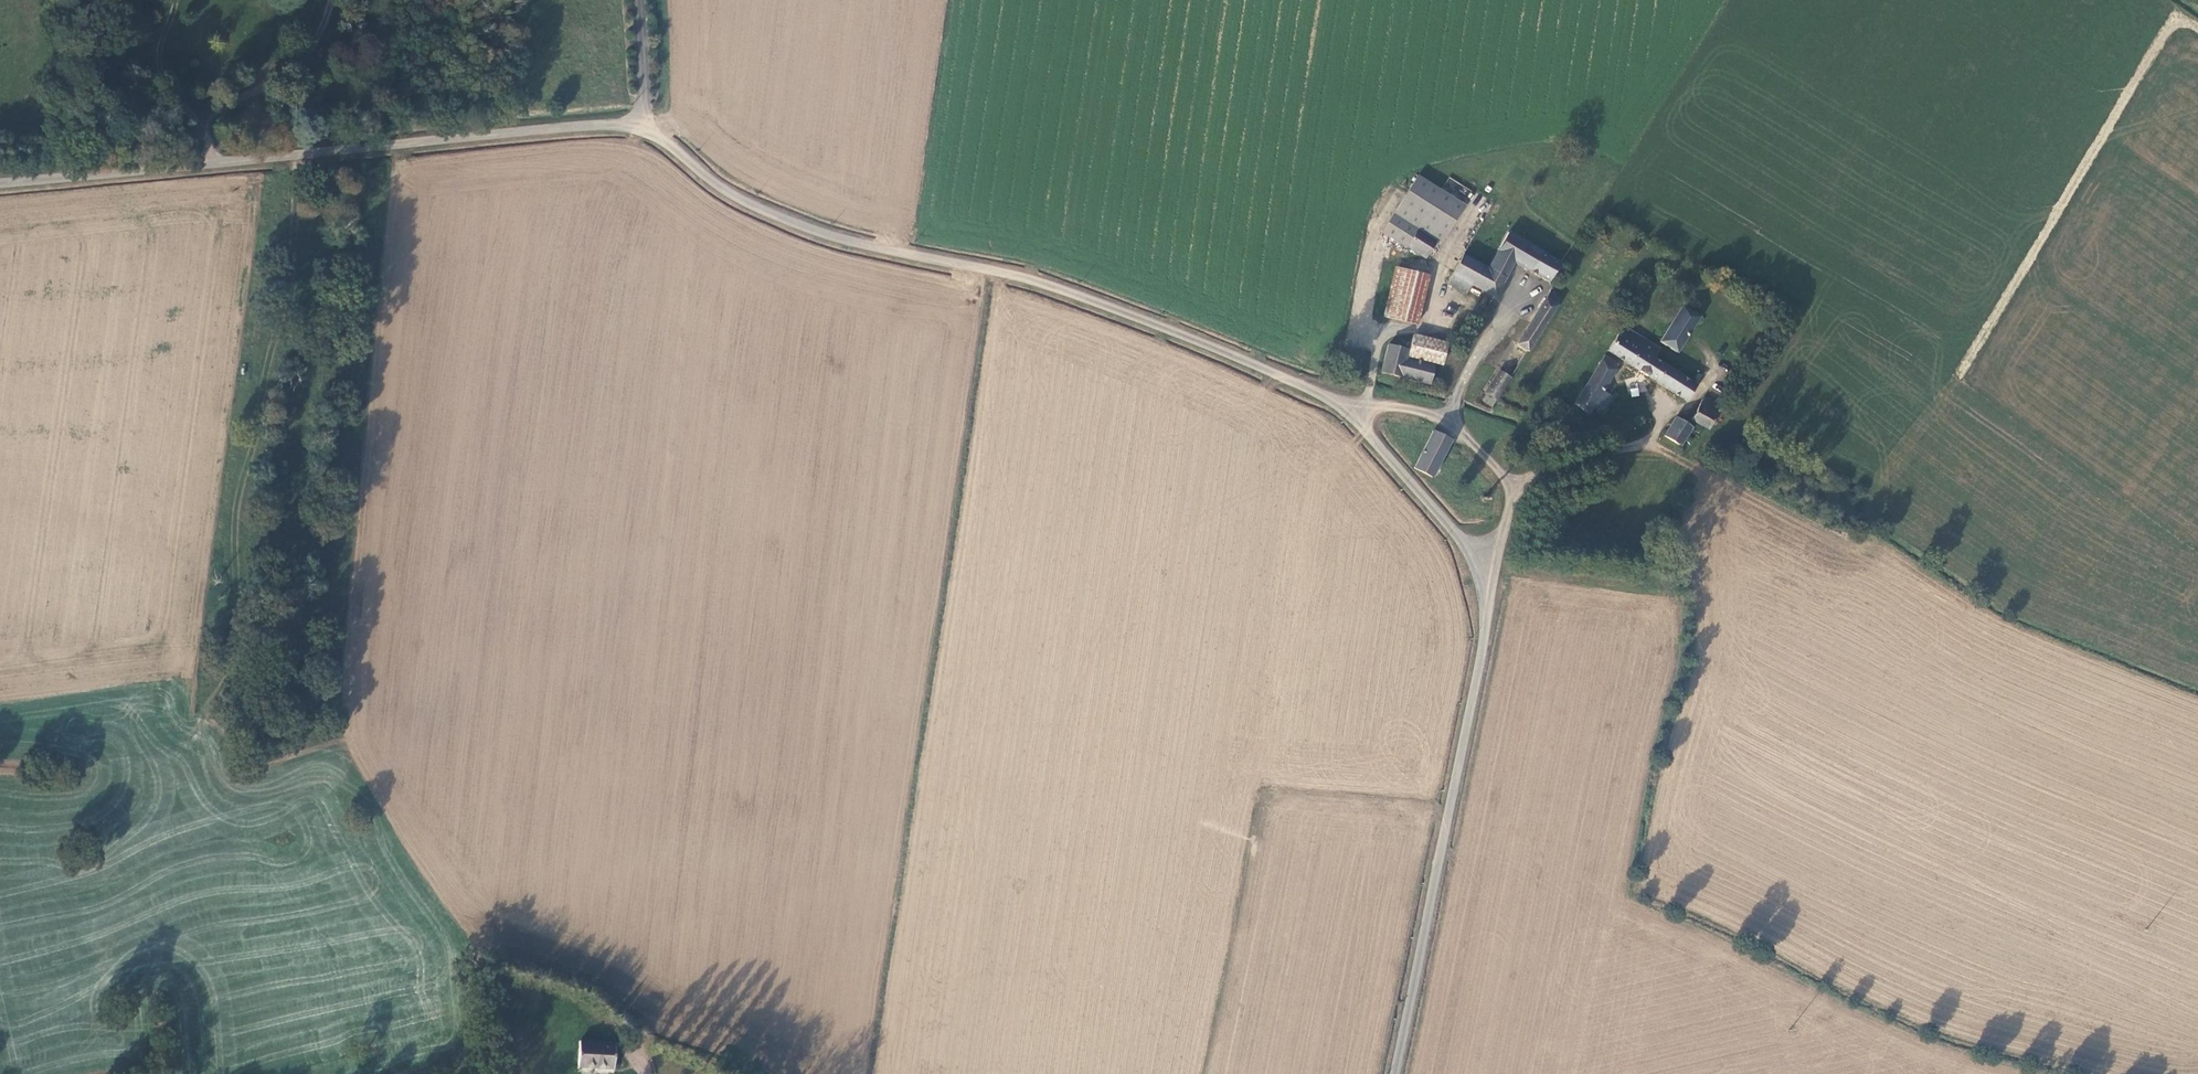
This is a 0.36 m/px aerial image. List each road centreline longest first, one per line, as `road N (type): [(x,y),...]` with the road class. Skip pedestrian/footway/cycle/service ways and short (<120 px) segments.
road 1 (unclassified): [(0,182),(611,124),(669,142),(739,200),(797,225),(1015,273),(1298,383),(1347,411),(1456,532),(1486,578),(1482,662),(1396,1073)]

